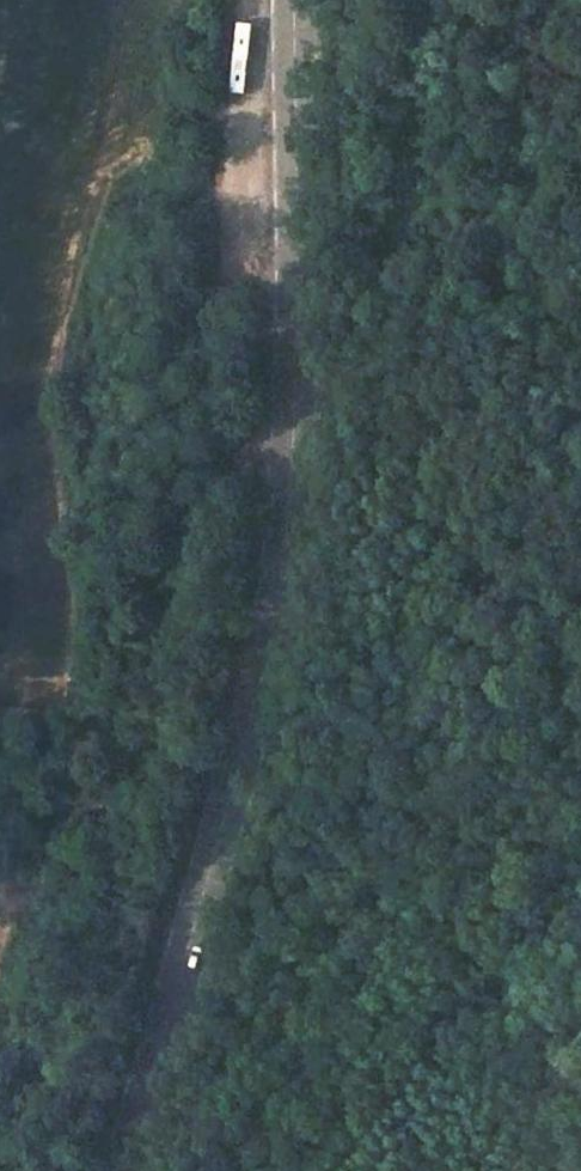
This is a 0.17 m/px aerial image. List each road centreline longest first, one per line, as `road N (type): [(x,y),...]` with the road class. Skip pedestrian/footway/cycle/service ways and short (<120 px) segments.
road 1 (secondary): [(292,0),(297,439),(271,621),(220,834),(115,1170)]
road 2 (track): [(297,439),(211,482),(184,540),(138,758),(124,782),(98,800),(0,811)]

